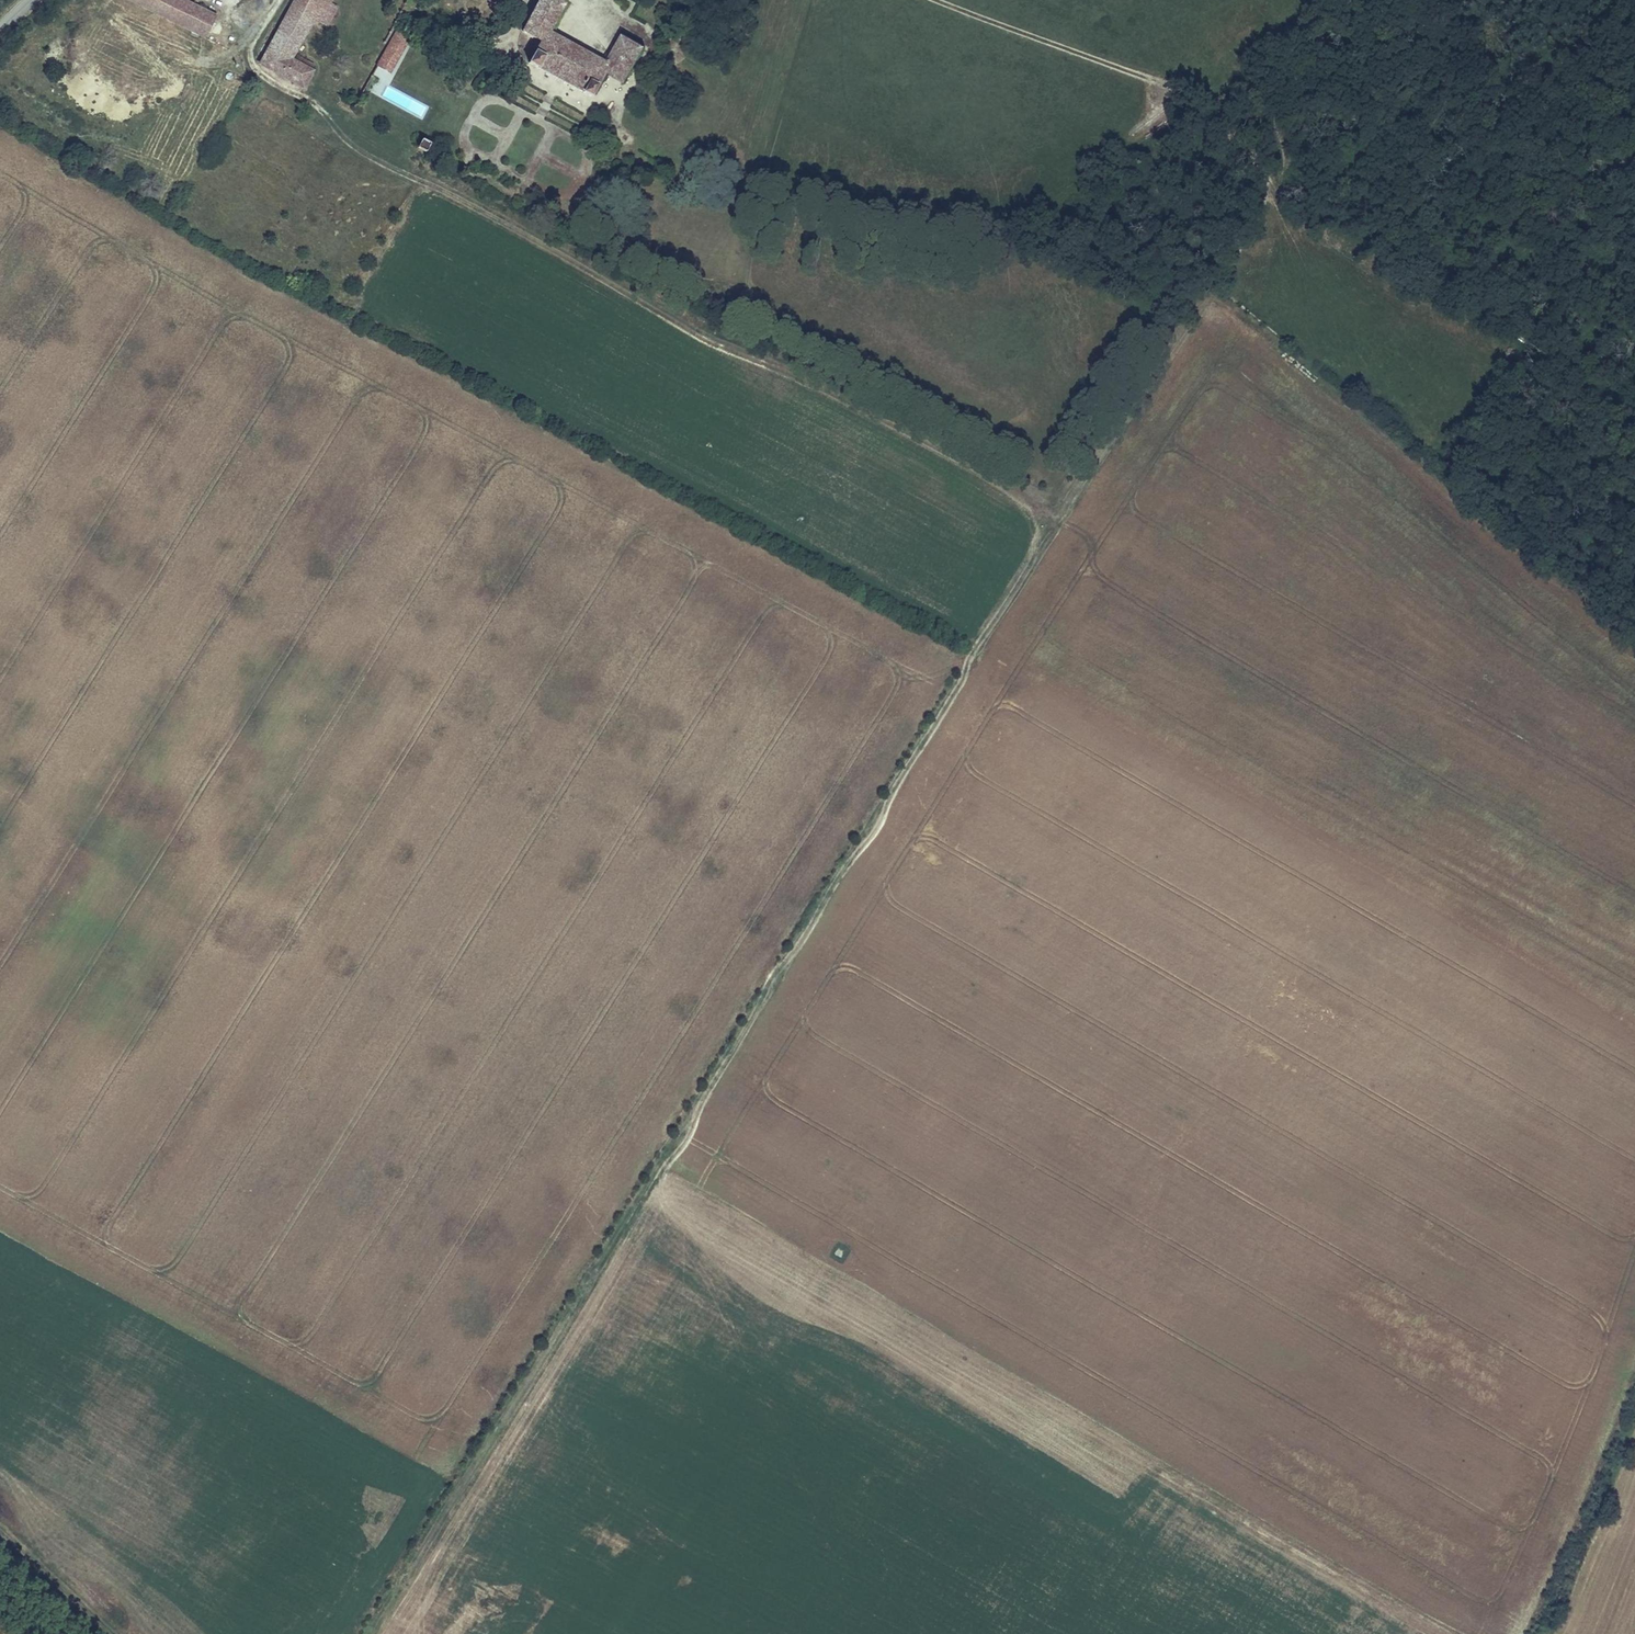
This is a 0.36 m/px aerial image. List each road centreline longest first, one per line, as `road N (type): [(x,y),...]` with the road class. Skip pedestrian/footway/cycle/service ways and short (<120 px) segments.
road 1 (track): [(1634,159),(1229,101),(943,0)]

